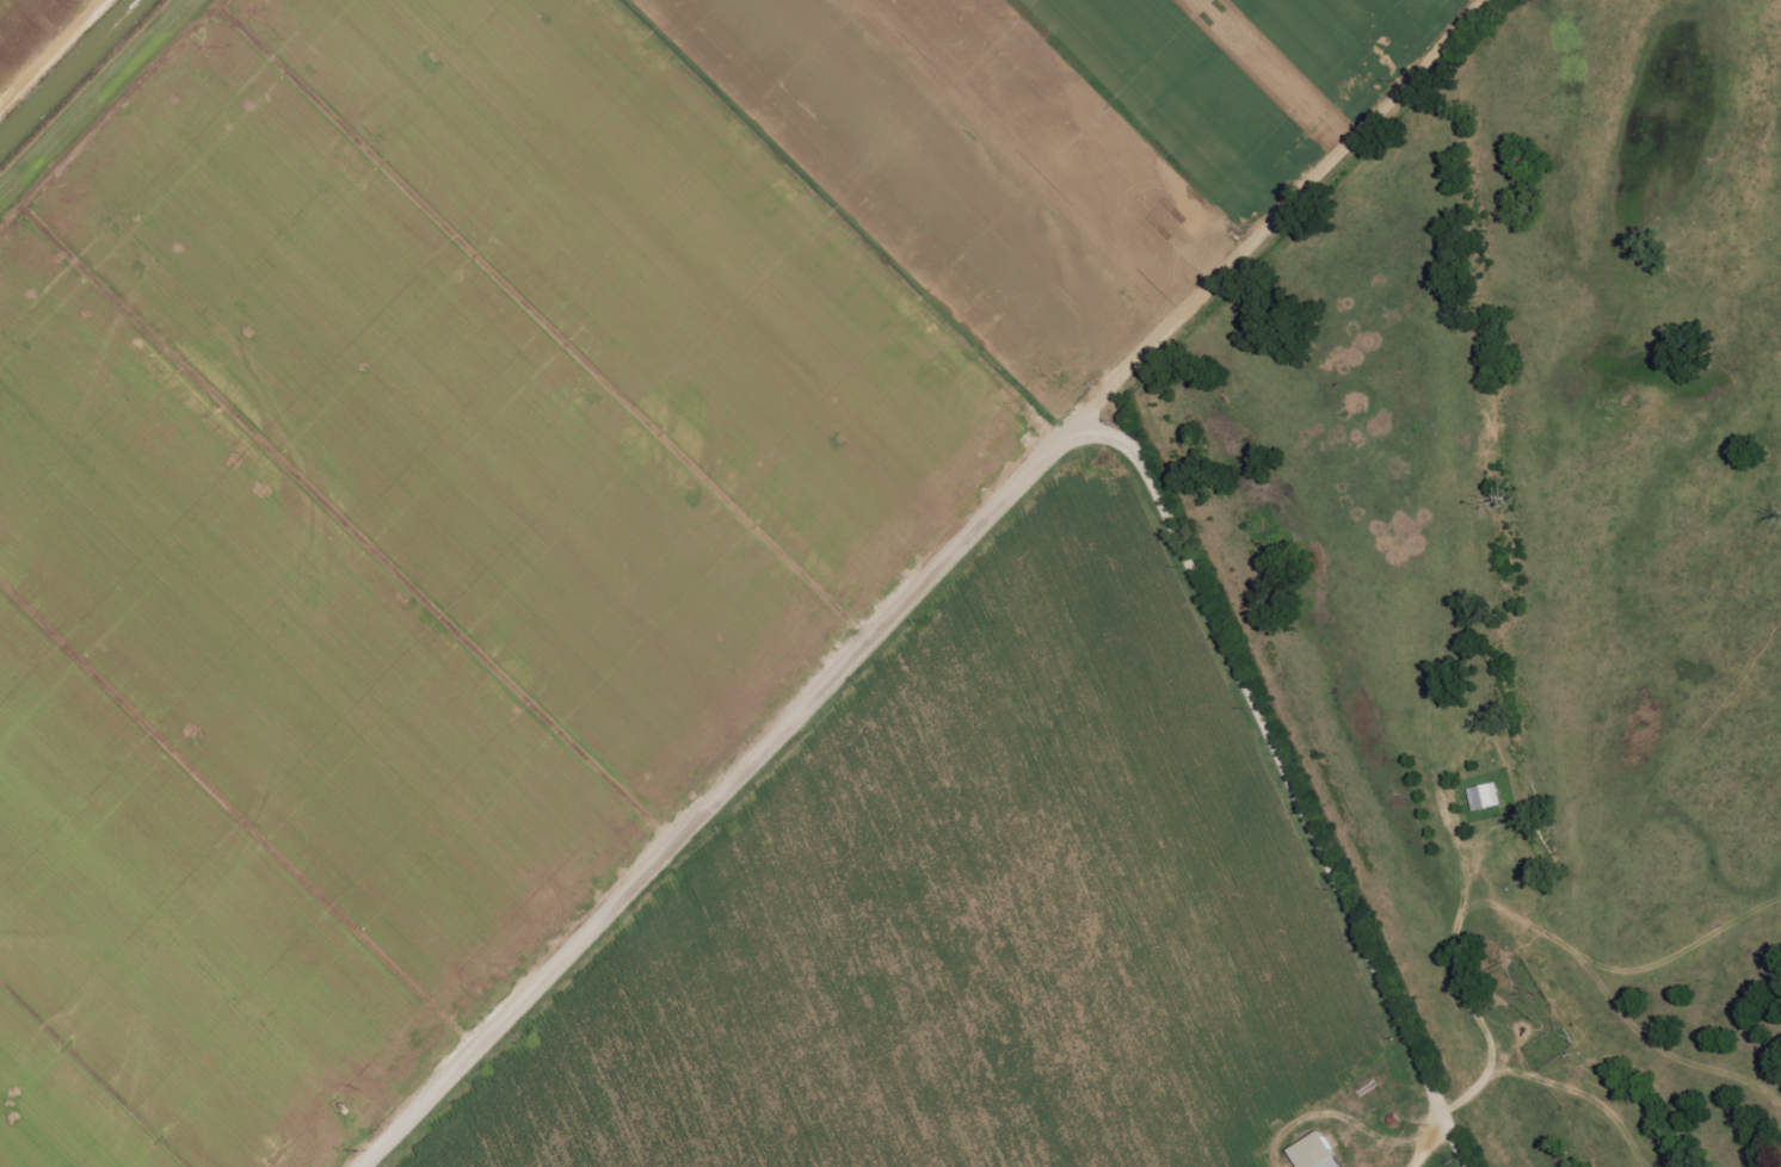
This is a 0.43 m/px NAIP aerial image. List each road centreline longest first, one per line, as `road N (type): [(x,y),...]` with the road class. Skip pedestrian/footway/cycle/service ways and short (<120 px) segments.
road 1 (residential): [(475,1166),(679,958),(1049,549)]
road 2 (residential): [(1464,1166),(1169,566)]
road 3 (residential): [(1089,421),(1488,0)]
road 4 (residential): [(1089,421),(1169,566)]
road 5 (residential): [(109,0),(0,113)]
road 6 (residential): [(1049,549),(1089,421)]
road 7 (residential): [(1169,566),(1049,549)]

